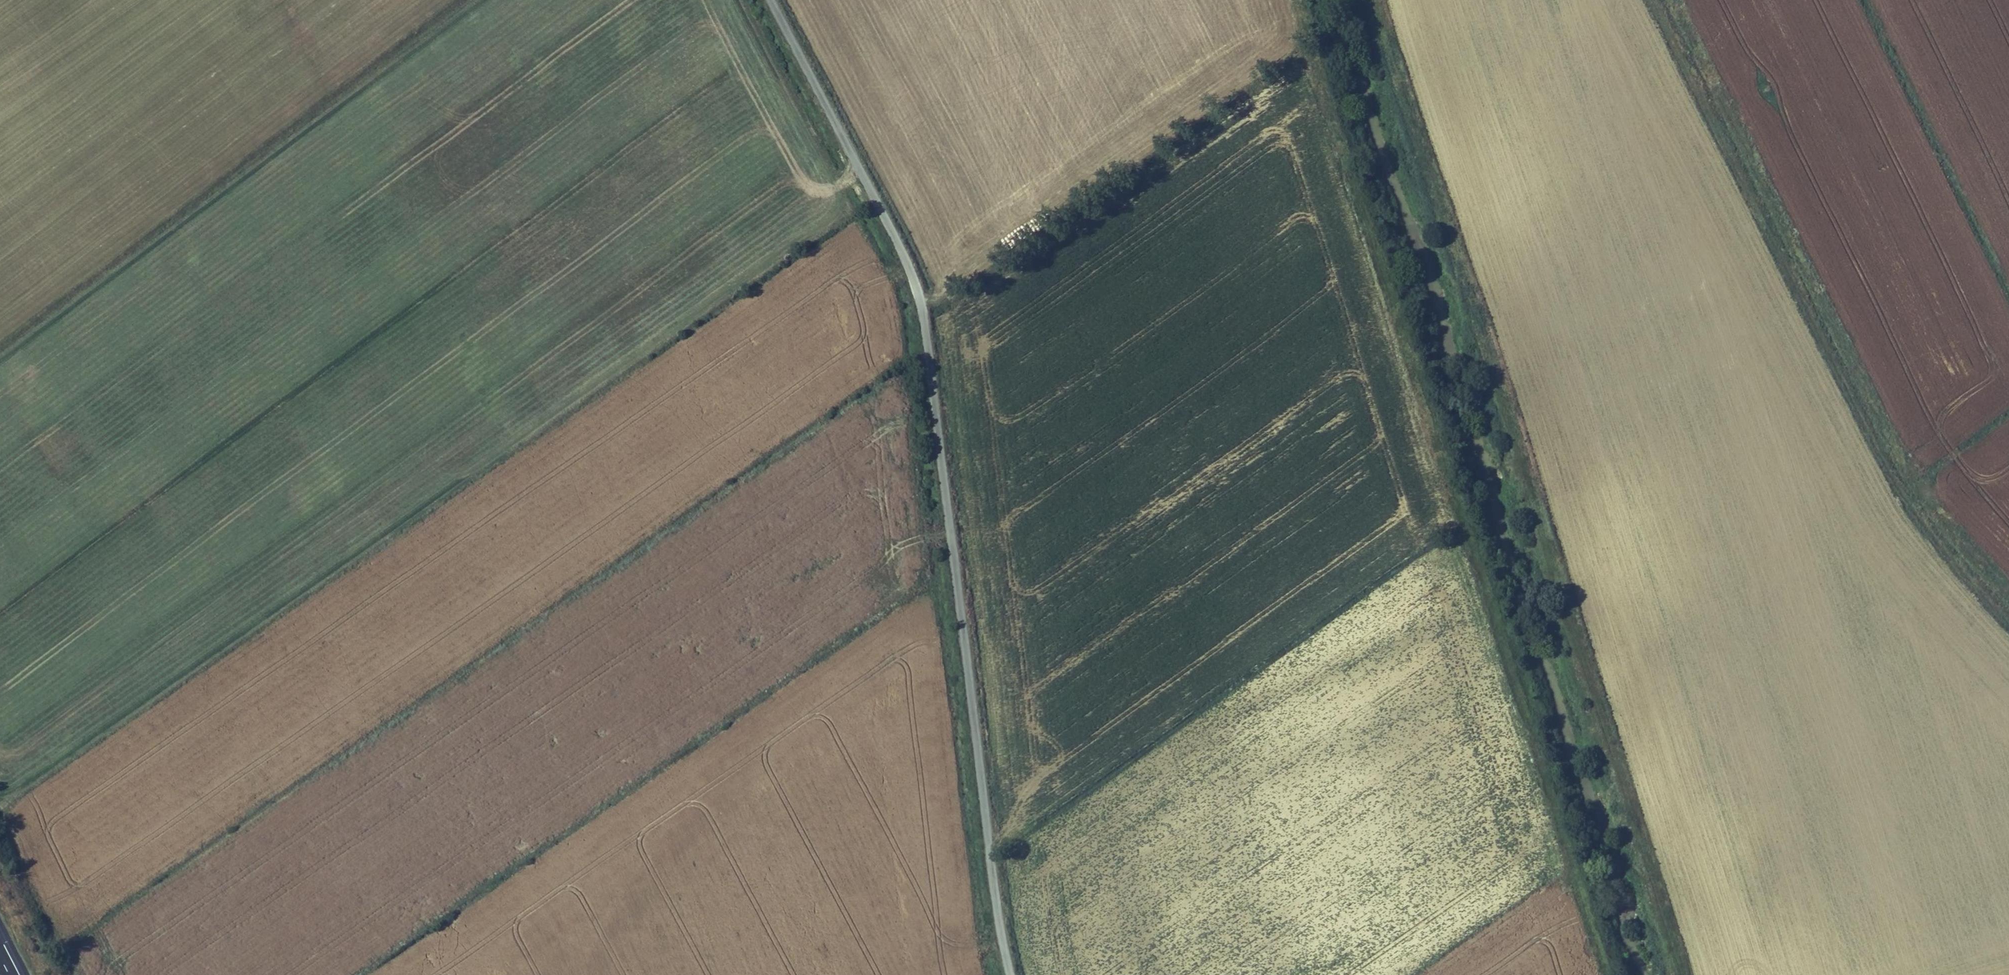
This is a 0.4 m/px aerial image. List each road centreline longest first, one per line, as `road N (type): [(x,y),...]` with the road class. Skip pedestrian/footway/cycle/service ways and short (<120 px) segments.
road 1 (track): [(1376,0),(1683,974)]
road 2 (unclassified): [(1021,974),(929,316),(918,275),(775,0)]

